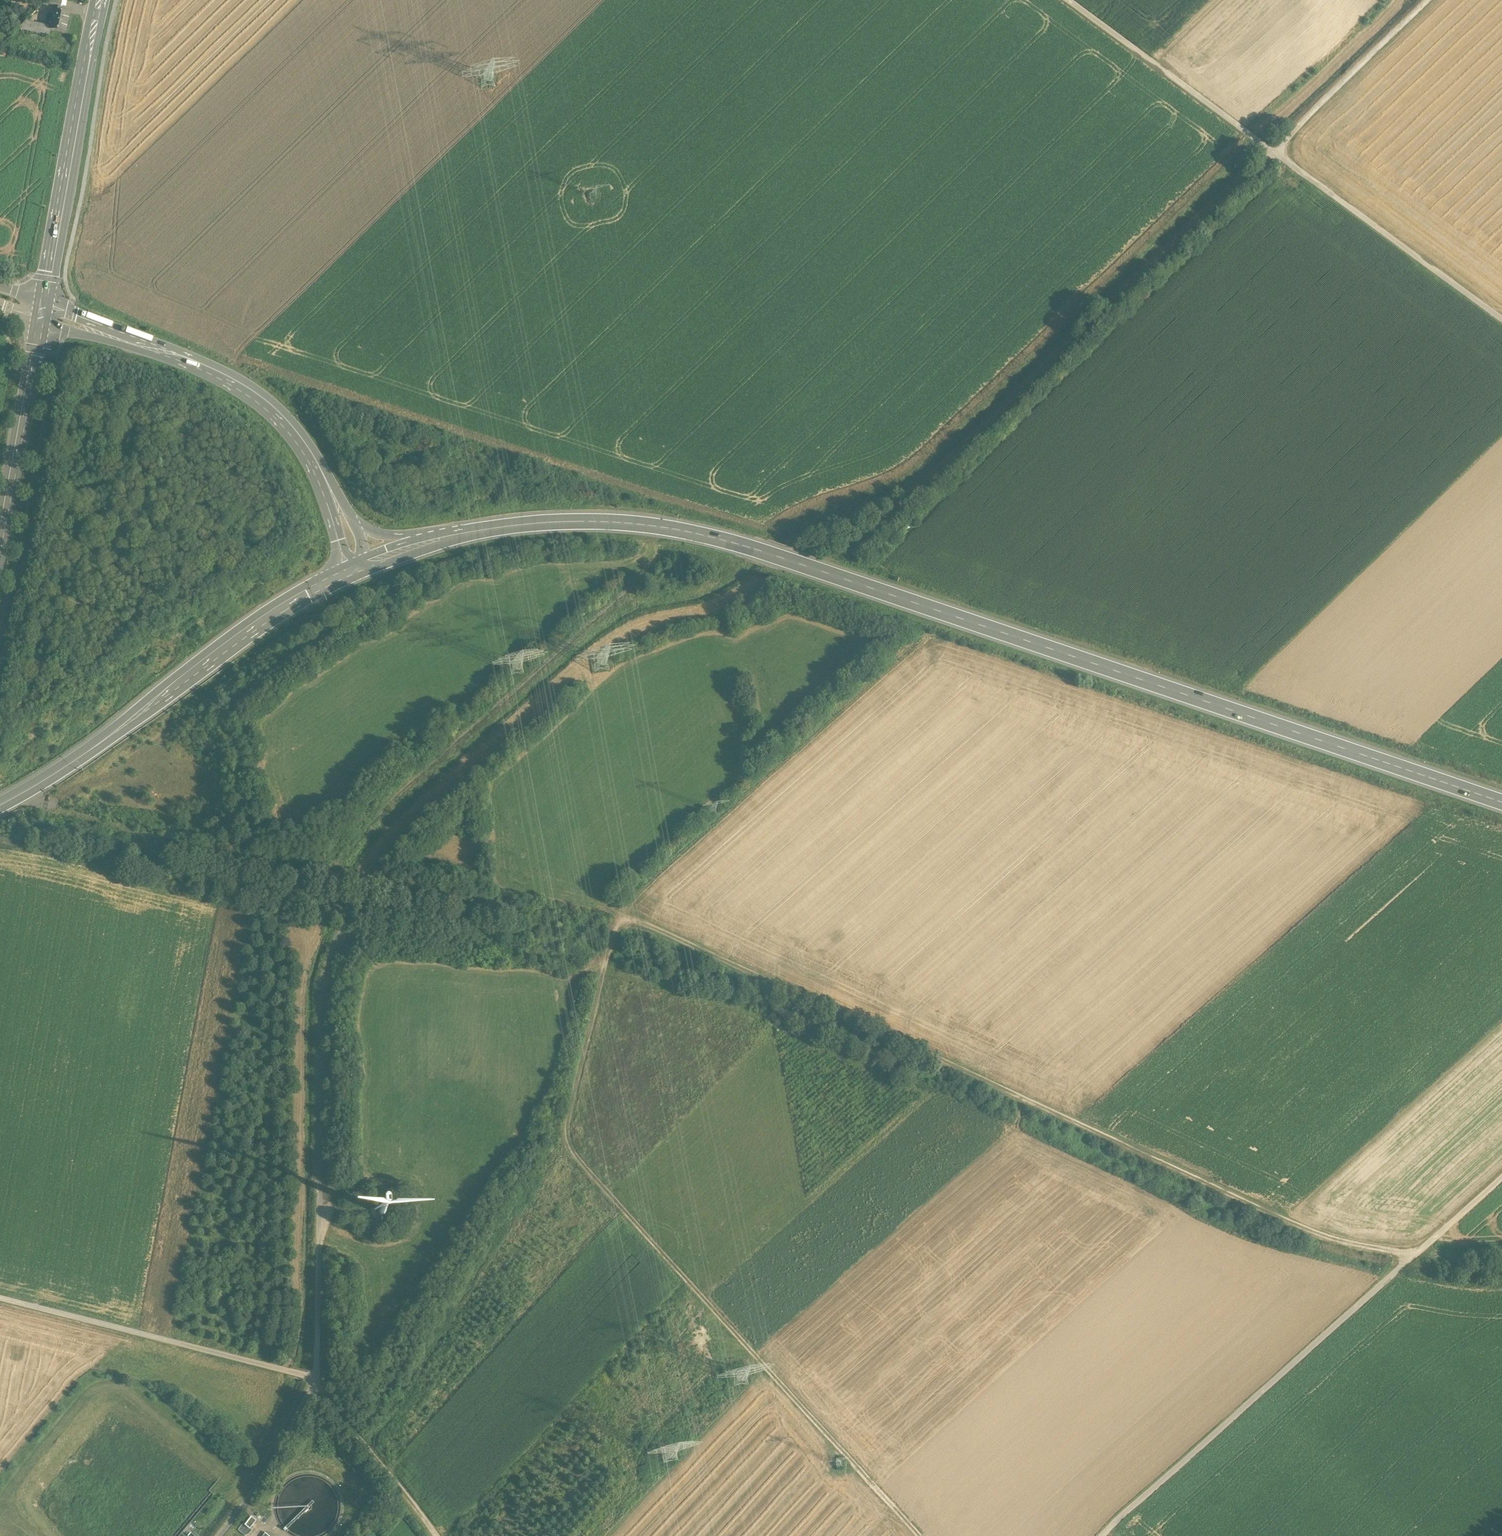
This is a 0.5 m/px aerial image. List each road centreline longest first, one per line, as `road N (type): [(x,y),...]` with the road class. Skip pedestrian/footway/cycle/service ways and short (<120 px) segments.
road 1 (primary): [(417,545),(499,528),(591,522),(724,542),(1501,801)]
road 2 (track): [(1414,1256),(1332,1240),(1272,1216),(623,918)]
road 3 (track): [(866,539),(1430,0)]
road 4 (track): [(623,918),(597,995),(567,1146),(916,1535)]
road 5 (track): [(218,1535),(316,1380),(322,987),(340,933)]
road 6 (track): [(1501,319),(1071,0)]
road 7 (unclassified): [(1501,1179),(1103,1535)]
road 8 (track): [(332,878),(354,843),(417,778),(665,554)]
road 9 (track): [(927,634),(652,876),(623,918)]
road 10 (primary): [(0,802),(326,582)]
road 11 (primary): [(330,492),(303,446),(247,390),(163,352),(42,313)]
road 12 (track): [(0,1300),(316,1380)]
road 13 (primary): [(42,313),(100,0)]
road 14 (secondary): [(0,535),(42,313)]
road 15 (track): [(434,1535),(316,1380)]

